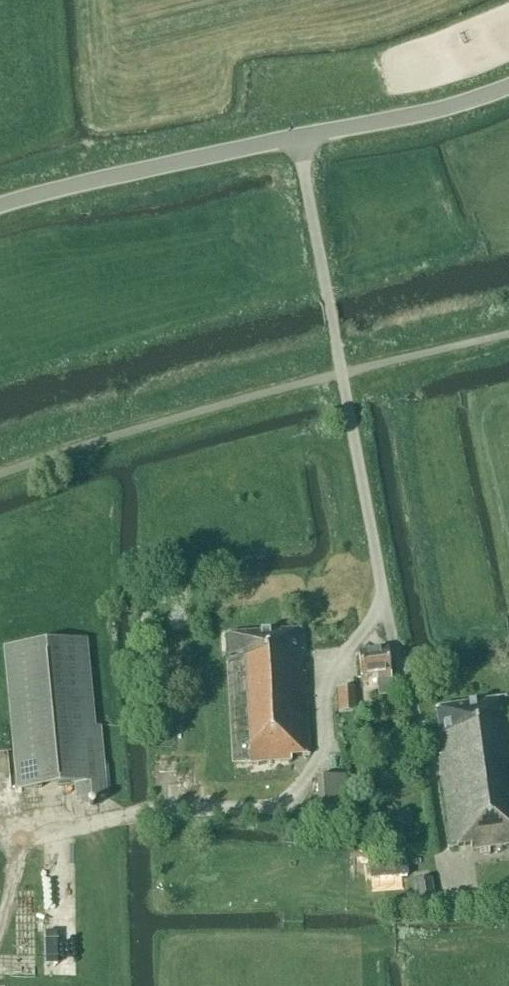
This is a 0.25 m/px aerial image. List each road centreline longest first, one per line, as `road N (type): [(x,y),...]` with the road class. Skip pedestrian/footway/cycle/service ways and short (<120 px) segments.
road 1 (track): [(310,774),(273,806),(117,812),(36,834),(11,874),(0,930)]
road 2 (tertiary): [(0,205),(296,138)]
road 3 (unclassified): [(341,374),(296,138)]
road 4 (tertiary): [(296,138),(508,86)]

